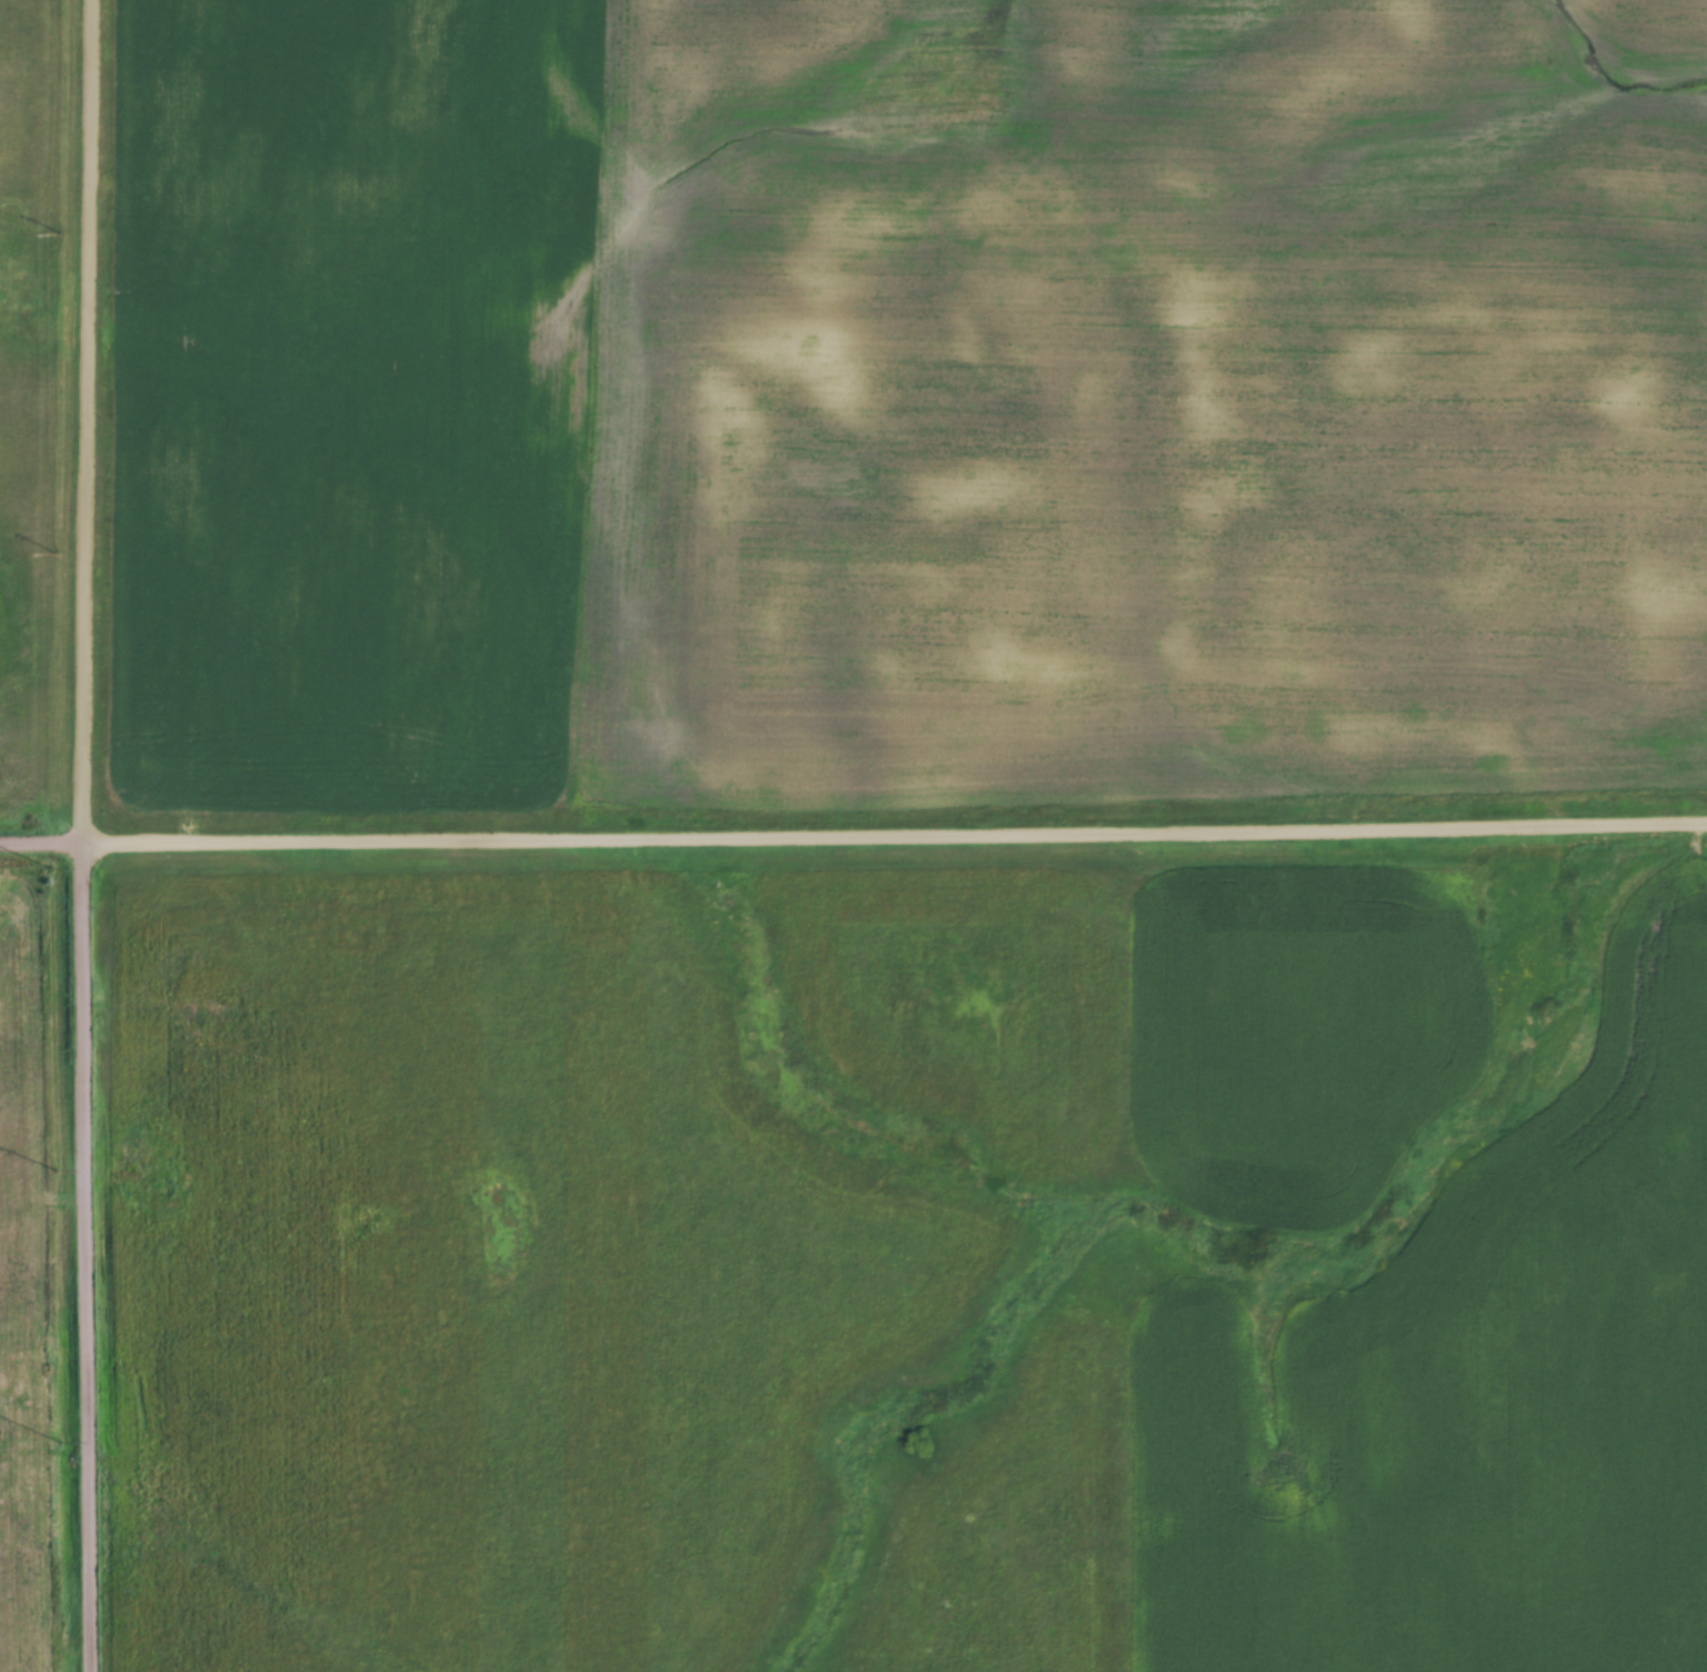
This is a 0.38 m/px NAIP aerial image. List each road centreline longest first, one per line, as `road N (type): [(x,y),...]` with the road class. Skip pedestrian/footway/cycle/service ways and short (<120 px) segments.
road 1 (residential): [(0,839),(988,835),(1706,820)]
road 2 (residential): [(90,1671),(83,838),(92,0)]

